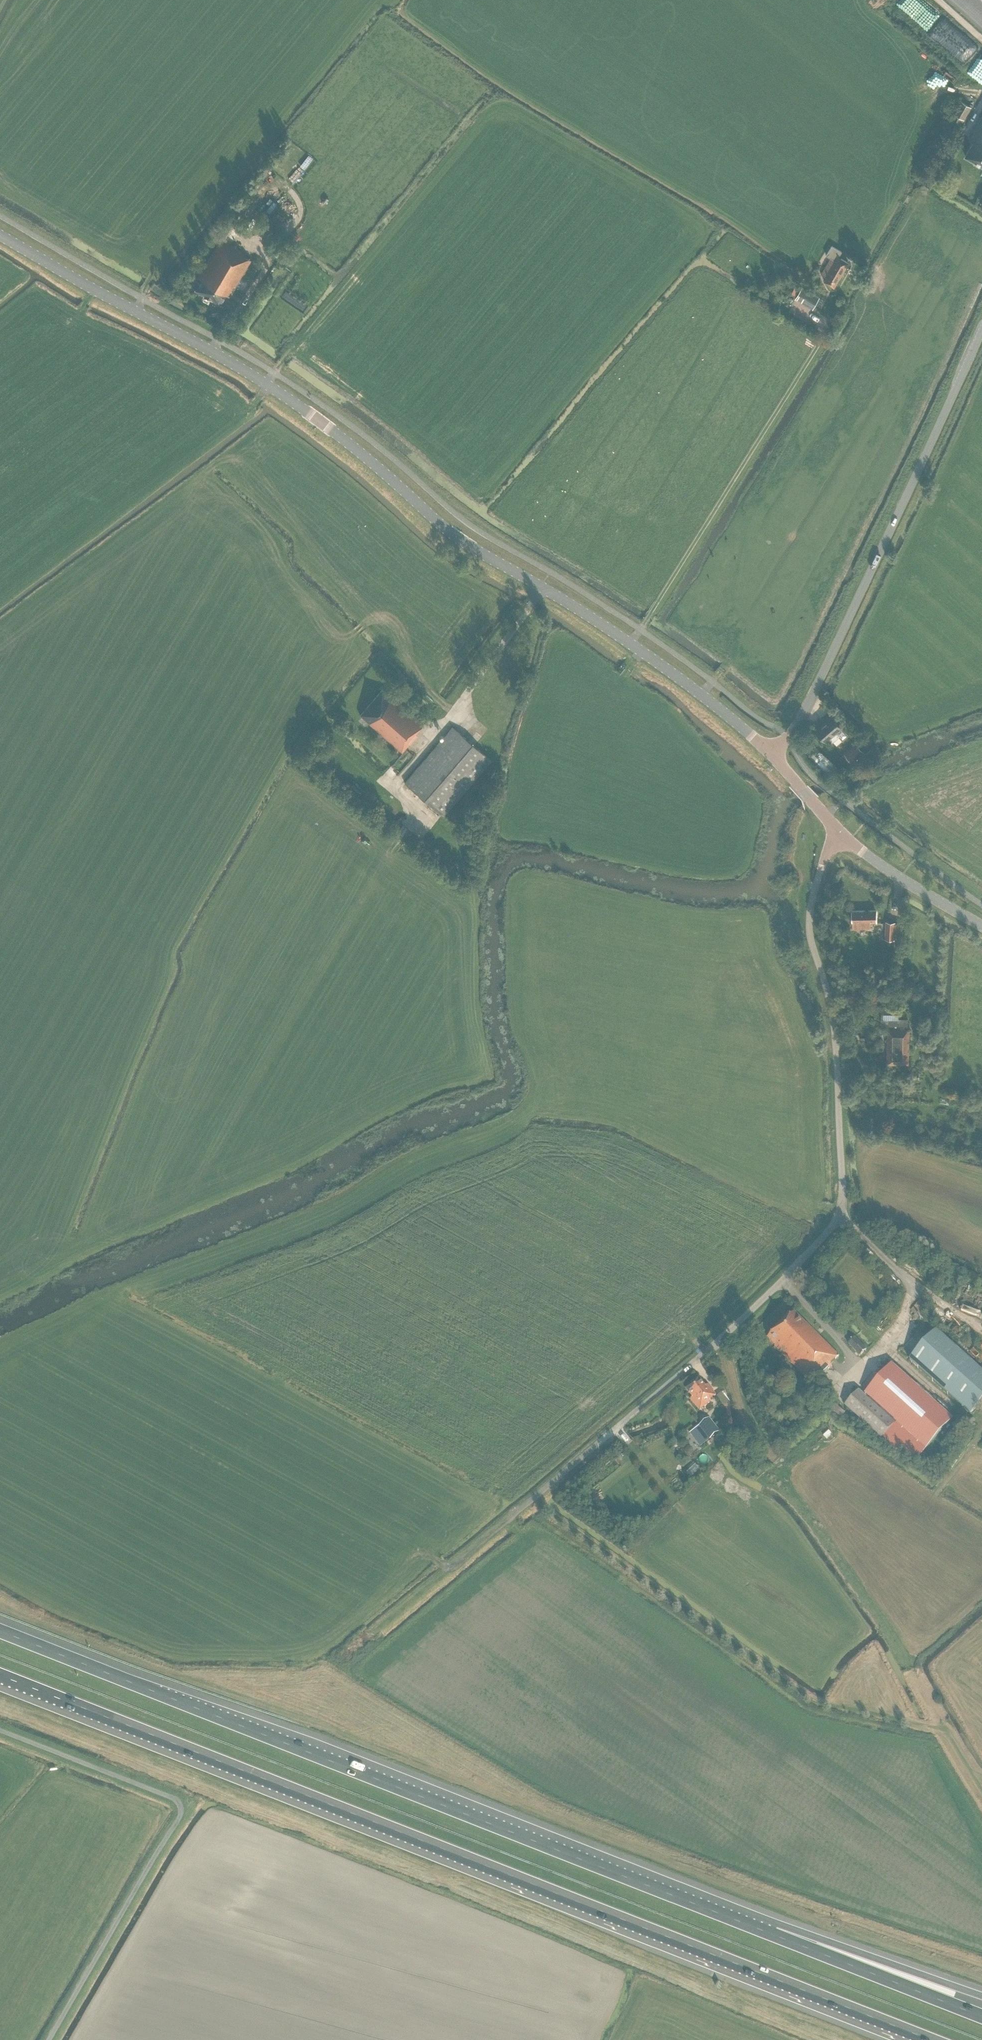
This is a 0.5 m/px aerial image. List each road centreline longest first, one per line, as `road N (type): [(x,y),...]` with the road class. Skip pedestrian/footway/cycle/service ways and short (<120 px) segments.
road 1 (motorway): [(0,1674),(933,2039)]
road 2 (tertiary): [(770,754),(631,644),(452,535),(371,460),(276,391),(0,235)]
road 3 (unclassified): [(507,1519),(730,1331),(840,1216),(835,1040),(810,932),(823,861),(840,834)]
road 4 (motorway): [(772,1933),(0,1632)]
road 5 (unclassified): [(770,754),(804,712),(981,332)]
road 6 (motorway): [(981,2015),(772,1933)]
road 7 (motorway): [(981,1995),(807,1934),(772,1933)]
road 8 (tertiary): [(981,926),(840,834)]

